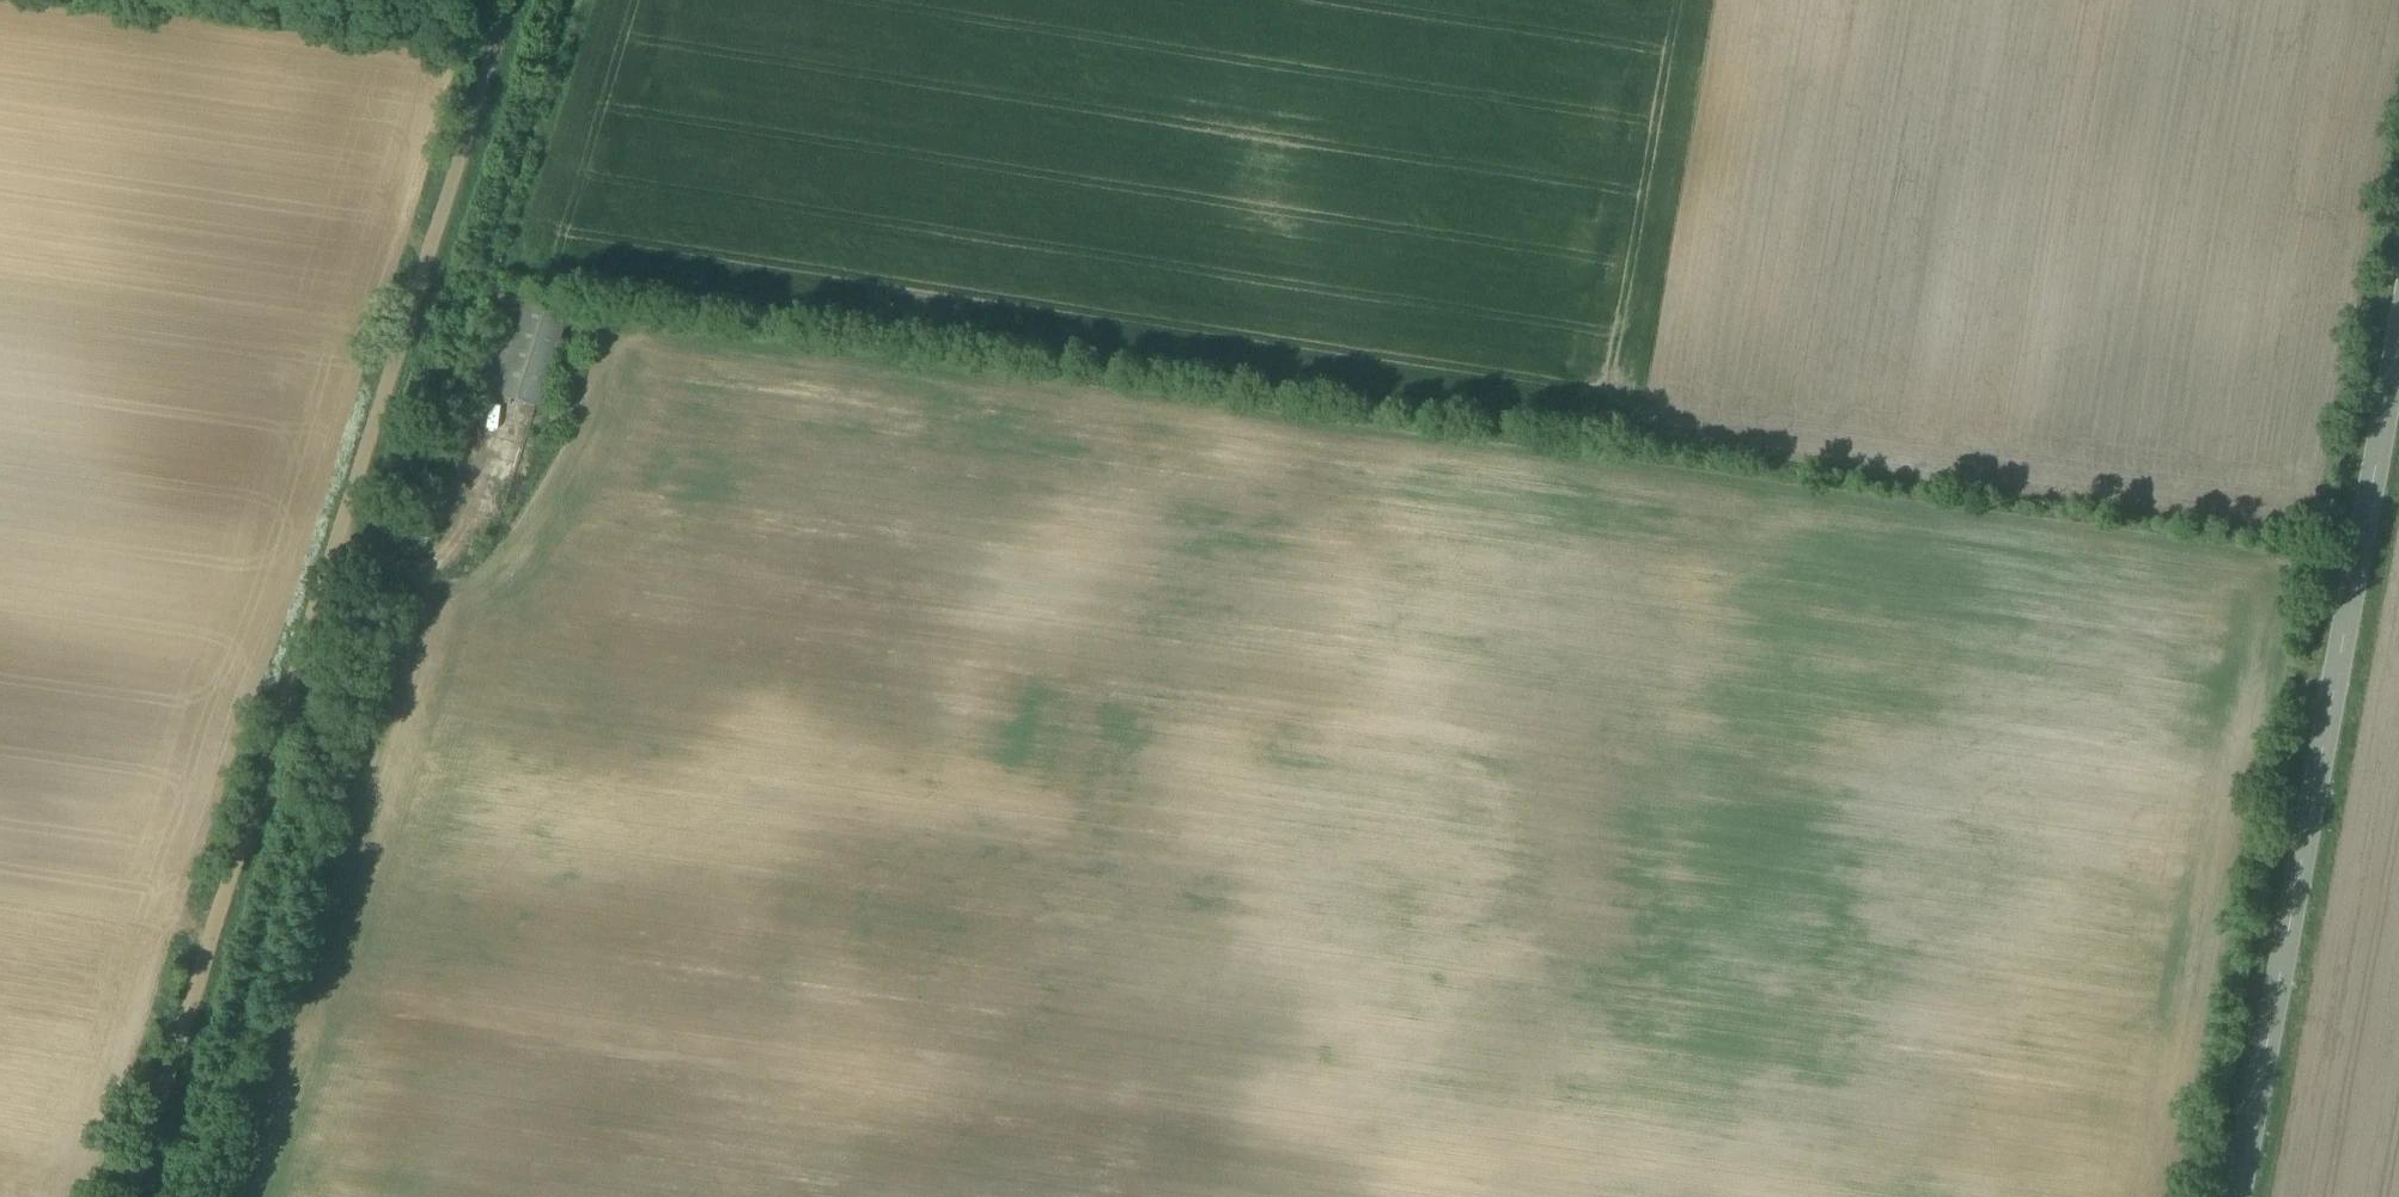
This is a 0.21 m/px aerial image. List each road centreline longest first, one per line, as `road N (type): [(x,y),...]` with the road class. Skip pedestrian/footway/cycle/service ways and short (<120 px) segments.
road 1 (unclassified): [(132,1196),(514,0)]
road 2 (tertiary): [(2237,1196),(2398,346)]

